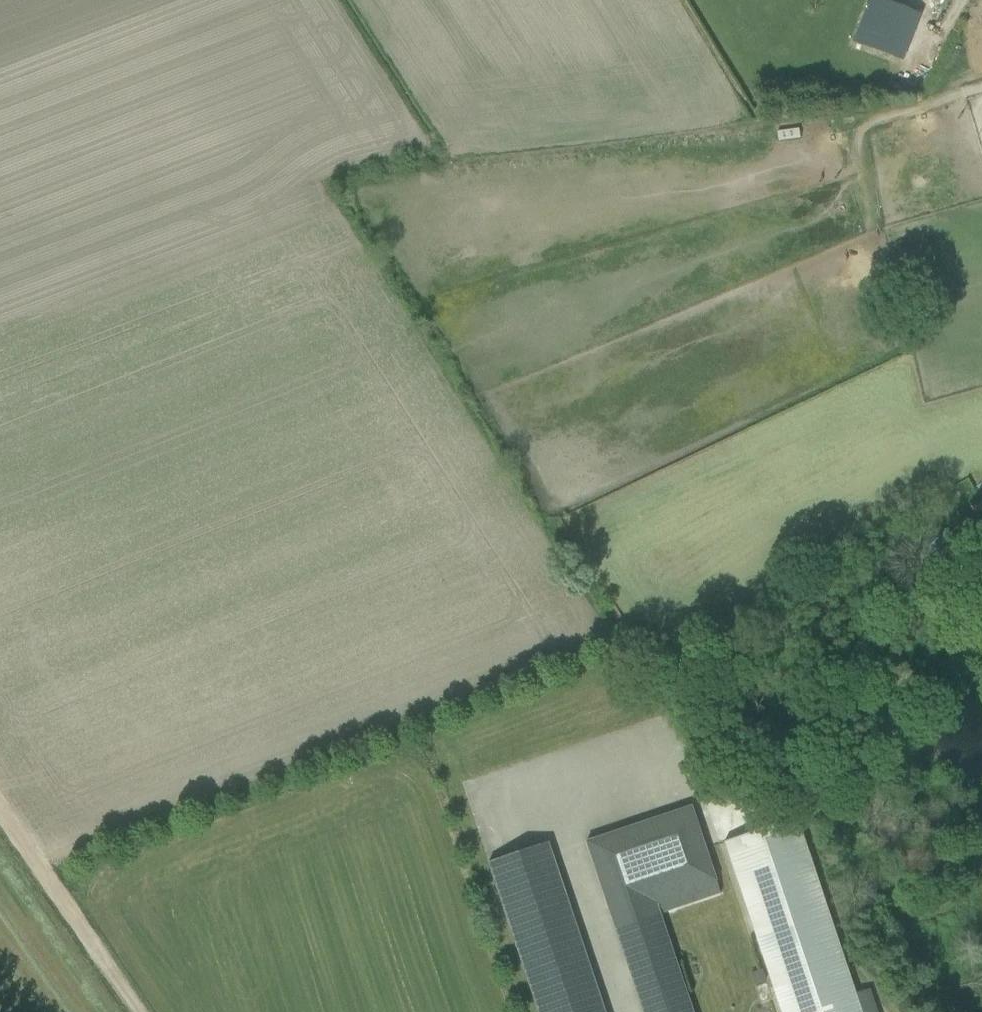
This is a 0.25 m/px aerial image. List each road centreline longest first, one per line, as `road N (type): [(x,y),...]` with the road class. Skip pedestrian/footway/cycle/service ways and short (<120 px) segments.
road 1 (track): [(637,622),(765,675),(885,693),(926,671),(981,589)]
road 2 (track): [(0,804),(144,1011)]

